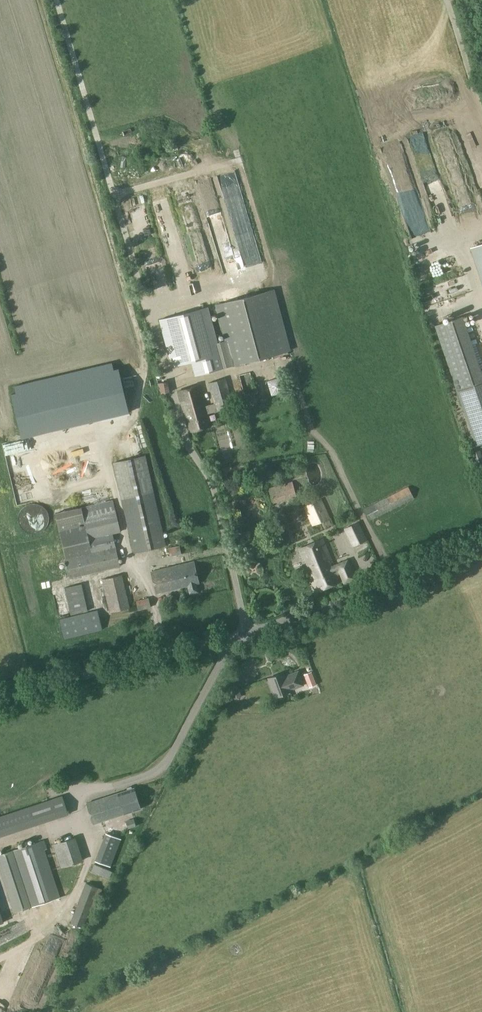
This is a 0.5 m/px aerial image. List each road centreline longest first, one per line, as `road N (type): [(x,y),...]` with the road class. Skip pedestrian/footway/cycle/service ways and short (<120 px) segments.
road 1 (track): [(246,634),(210,487),(184,437),(54,0)]
road 2 (unclassified): [(0,695),(268,628),(481,542)]
road 3 (track): [(447,0),(481,118)]

